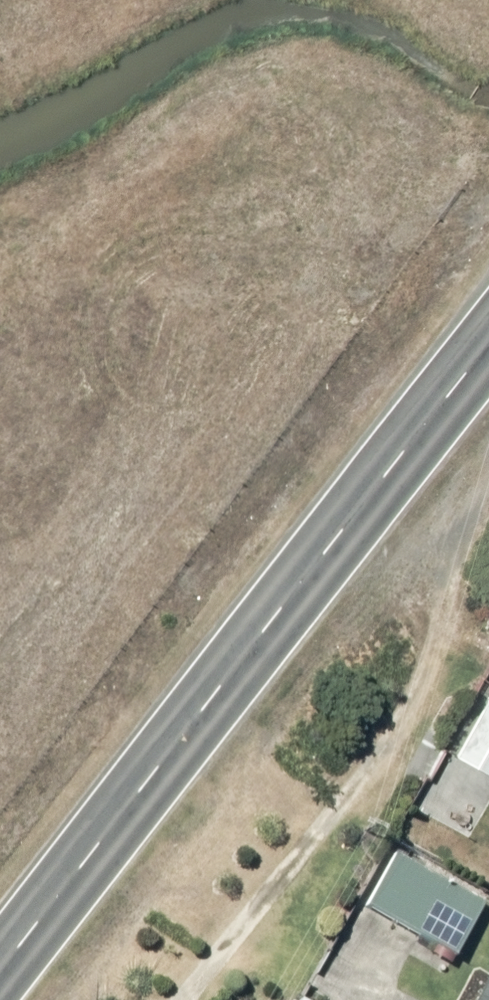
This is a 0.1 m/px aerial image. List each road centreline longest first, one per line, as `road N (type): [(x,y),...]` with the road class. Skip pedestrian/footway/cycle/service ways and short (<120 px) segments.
road 1 (trunk): [(488,13),(365,146),(0,686)]
road 2 (trunk): [(0,971),(488,346)]

